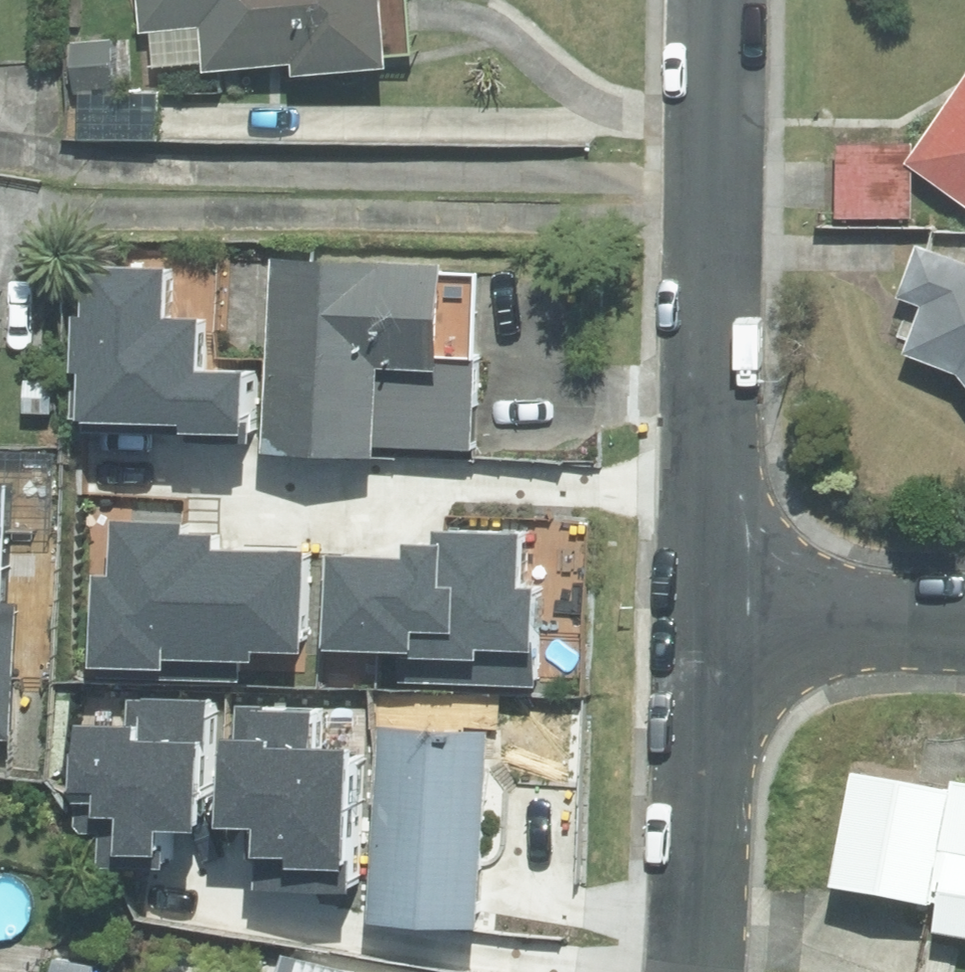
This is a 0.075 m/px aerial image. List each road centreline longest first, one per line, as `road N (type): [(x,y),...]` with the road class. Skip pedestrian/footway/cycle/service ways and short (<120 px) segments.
road 1 (residential): [(719,0),(705,620)]
road 2 (residential): [(705,620),(692,971)]
road 3 (residential): [(964,621),(705,620)]

